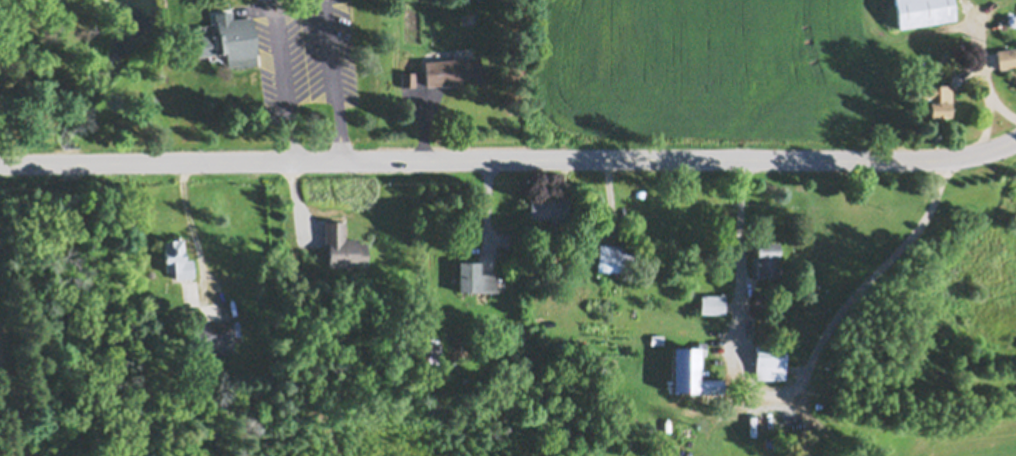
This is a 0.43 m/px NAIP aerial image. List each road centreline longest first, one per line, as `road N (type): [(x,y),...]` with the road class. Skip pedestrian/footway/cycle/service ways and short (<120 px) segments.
road 1 (tertiary): [(0,162),(918,161),(1015,142)]

